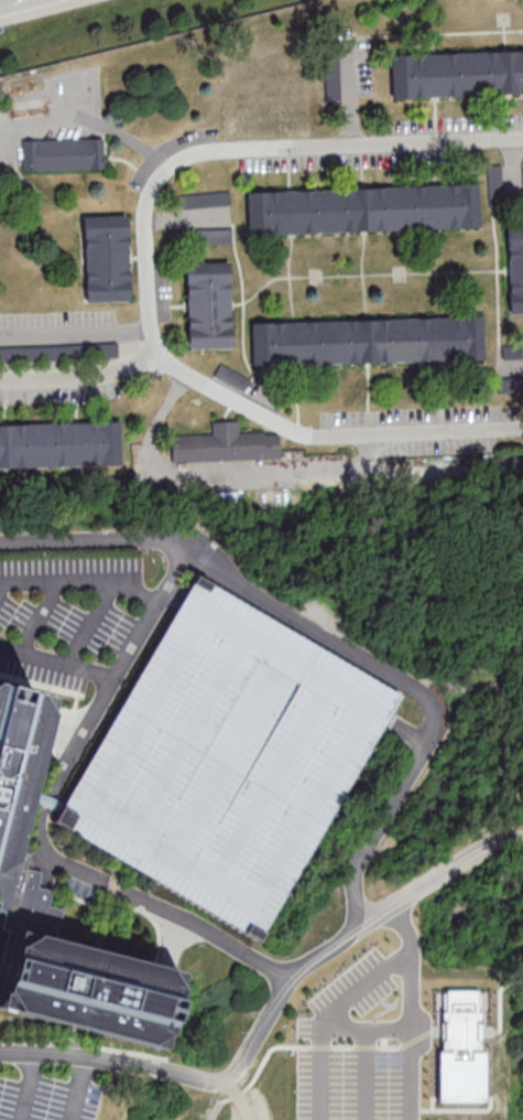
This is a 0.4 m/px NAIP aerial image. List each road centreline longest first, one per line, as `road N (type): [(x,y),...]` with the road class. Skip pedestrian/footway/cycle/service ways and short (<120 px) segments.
road 1 (residential): [(0,1056),(75,1057),(203,1079),(238,1071),(291,978),(357,927),(360,865),(440,721),(418,691),(257,599),(195,541),(0,545)]
road 2 (residential): [(522,140),(203,154),(157,186),(148,220),(157,348),(195,383),(299,431),(338,437),(522,429)]
road 3 (residential): [(157,348),(124,370),(0,380)]

